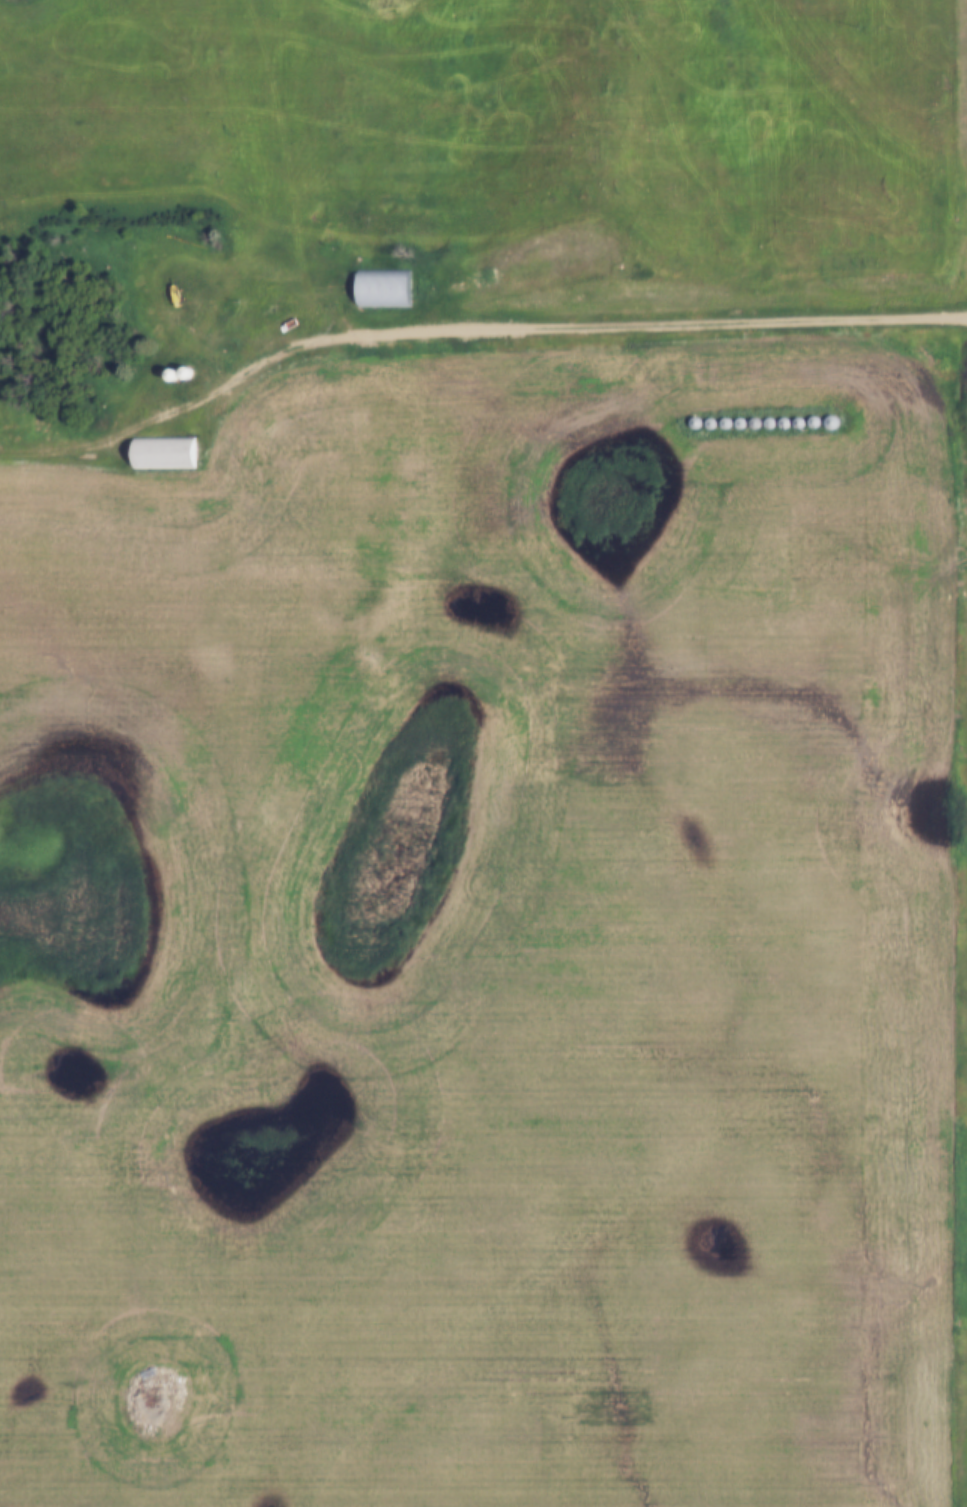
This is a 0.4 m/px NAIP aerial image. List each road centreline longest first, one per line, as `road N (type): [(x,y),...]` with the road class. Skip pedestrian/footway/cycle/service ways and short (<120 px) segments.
road 1 (track): [(153,409),(74,448),(0,454)]

